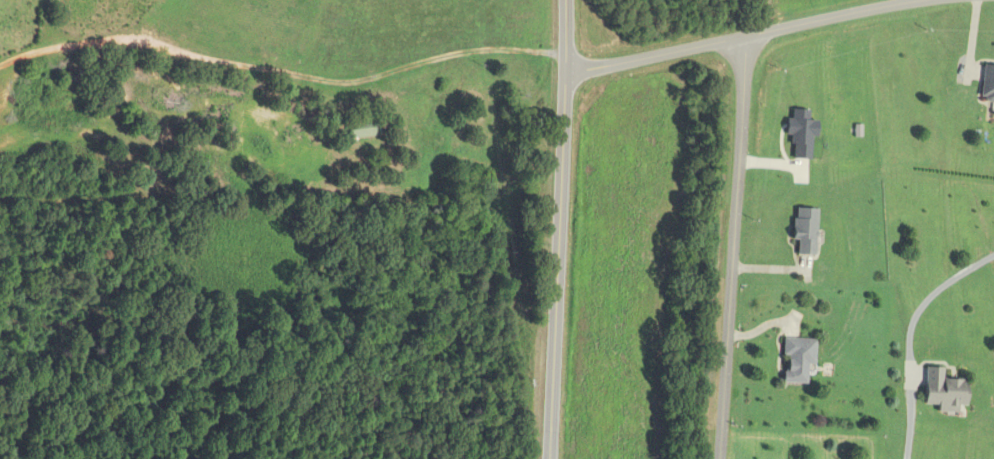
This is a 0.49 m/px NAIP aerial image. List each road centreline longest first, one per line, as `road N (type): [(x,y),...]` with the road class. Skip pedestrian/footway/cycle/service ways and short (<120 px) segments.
road 1 (primary): [(549,458),(565,0)]
road 2 (residential): [(993,1),(566,71)]
road 3 (residential): [(744,40),(718,458)]

